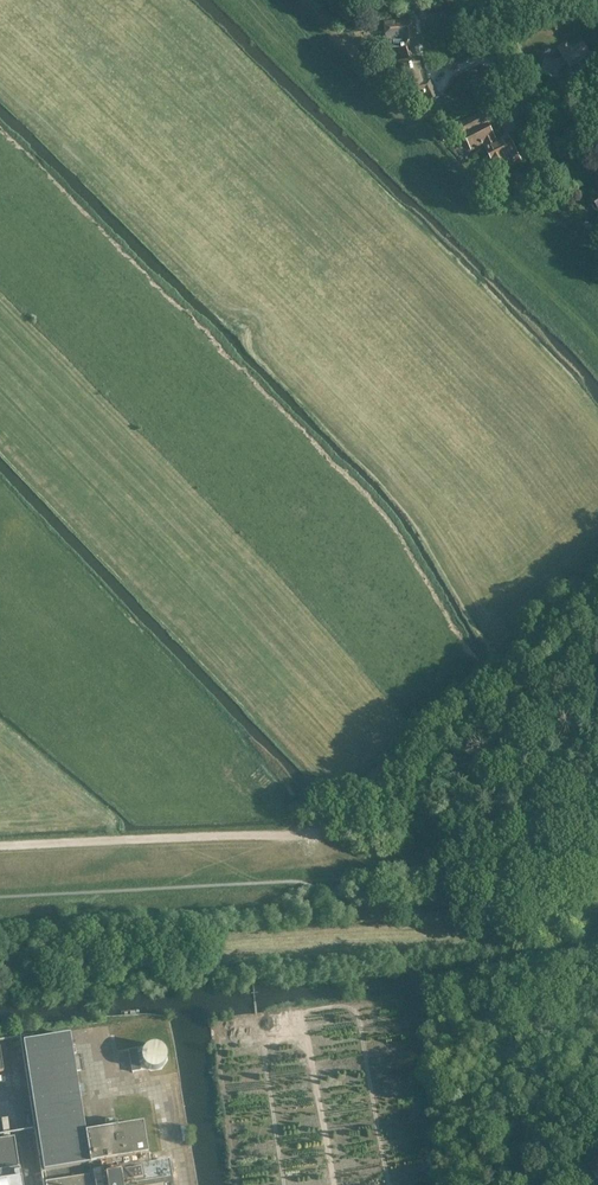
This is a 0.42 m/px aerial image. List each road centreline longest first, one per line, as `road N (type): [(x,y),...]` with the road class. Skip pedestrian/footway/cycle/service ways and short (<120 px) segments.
road 1 (track): [(0,849),(308,834),(367,792),(597,583)]

